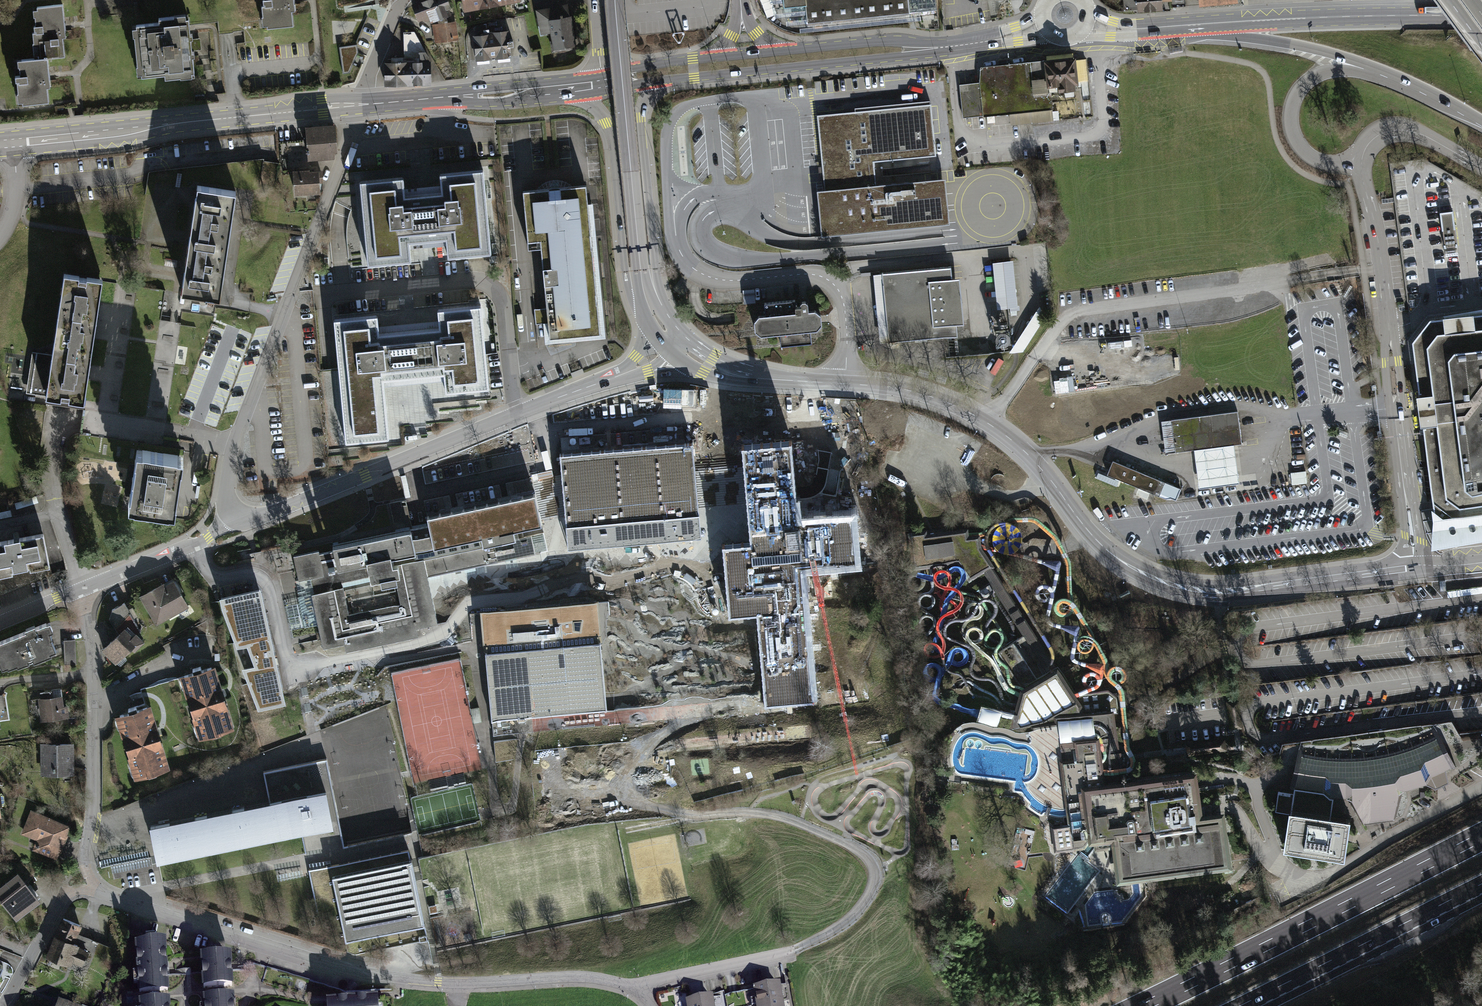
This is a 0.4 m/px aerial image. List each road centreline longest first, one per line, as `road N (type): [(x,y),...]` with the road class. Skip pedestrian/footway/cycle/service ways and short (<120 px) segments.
road 1 (unclassified): [(1415,568),(1241,590),(1168,584),(1112,554),(1027,453),(958,407),(898,389),(730,375),(674,341)]
road 2 (residential): [(97,892),(332,969),(438,983),(591,978),(627,985)]
road 3 (residential): [(674,341),(645,363),(266,514),(231,512)]
road 4 (residential): [(363,106),(237,440),(231,512)]
road 5 (track): [(624,833),(702,819),(777,817),(876,860),(882,879),(872,902),(840,932),(786,954)]
road 6 (unclassified): [(1361,164),(1382,269),(1415,568)]
road 7 (motorway): [(1481,837),(1144,1005)]
road 8 (primary): [(0,142),(363,106)]
road 9 (residential): [(615,0),(641,274),(656,319)]
road 10 (residential): [(97,892),(86,862),(97,796),(88,585)]
road 11 (primary): [(660,81),(948,47)]
road 12 (primary): [(1195,24),(1481,17)]
road 13 (residential): [(674,341),(659,287),(640,109),(660,81)]
road 14 (motorway): [(1241,1005),(1481,884)]
road 15 (residential): [(569,88),(610,130),(628,285),(656,319)]
road 16 (motorway): [(1361,164),(1306,152),(1292,126),(1295,97),(1327,72),(1398,77)]
road 17 (motorway): [(1195,24),(1398,77)]
road 18 (primary): [(363,106),(569,88)]
road 19 (primary): [(948,47),(881,41),(781,51)]
road 20 (residential): [(231,512),(190,546),(88,585)]
road 21 (residential): [(627,985),(786,954)]
road 22 (unclassified): [(1481,168),(1399,130),(1377,136),(1361,164)]

